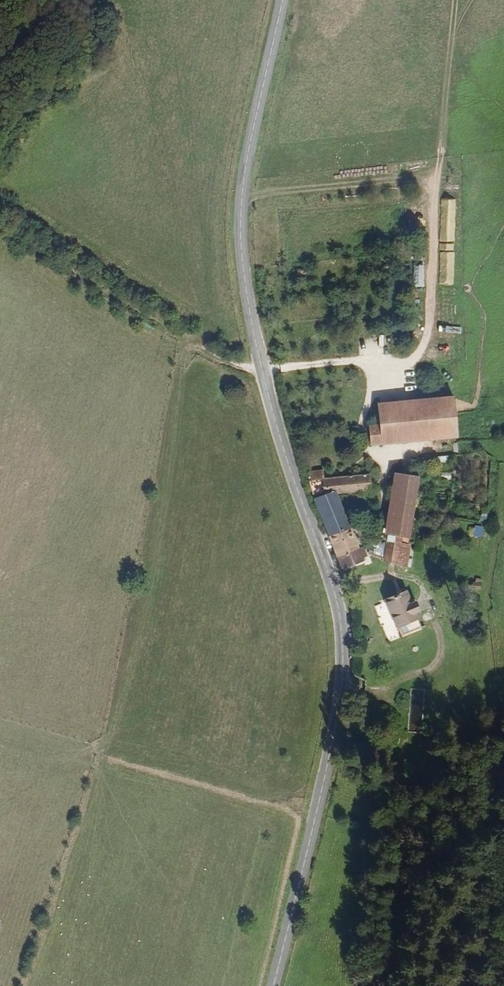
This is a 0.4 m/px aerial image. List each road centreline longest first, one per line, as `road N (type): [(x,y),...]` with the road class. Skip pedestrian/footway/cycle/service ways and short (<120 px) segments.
road 1 (secondary): [(282,0),(243,179),(245,299),(285,461),(342,627),(343,672),(273,985)]
road 2 (track): [(0,220),(222,360),(259,365)]

